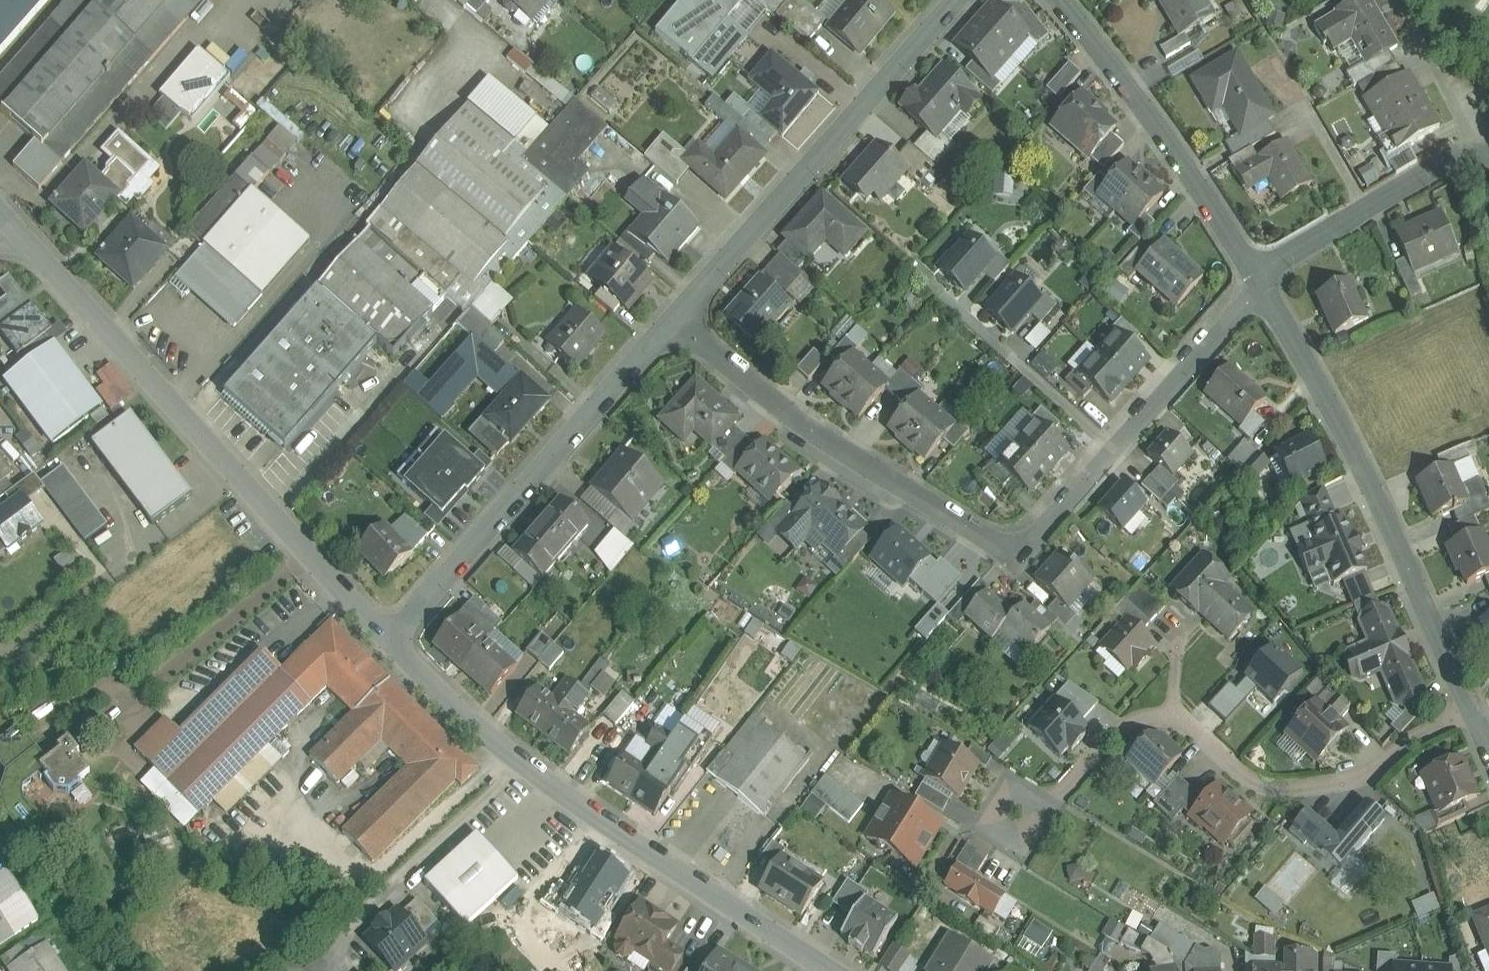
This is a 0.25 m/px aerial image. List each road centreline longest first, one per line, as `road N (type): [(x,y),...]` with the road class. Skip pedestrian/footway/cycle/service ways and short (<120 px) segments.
road 1 (unclassified): [(682,324),(997,546),(1036,539),(1259,281)]
road 2 (residential): [(386,635),(3,219)]
road 3 (residential): [(838,970),(599,820),(486,735),(386,635)]
road 4 (residential): [(1476,712),(1417,737),(1366,776),(1297,789),(1252,780),(1195,729),(1153,716),(1120,730),(1036,815),(1007,821)]
road 5 (residential): [(1476,712),(1392,512),(1259,281)]
road 6 (residential): [(386,635),(682,324)]
road 7 (residential): [(682,324),(956,0)]
road 8 (residential): [(1259,281),(1149,113),(1060,0)]
road 9 (residential): [(1259,281),(1456,155),(1488,151)]

